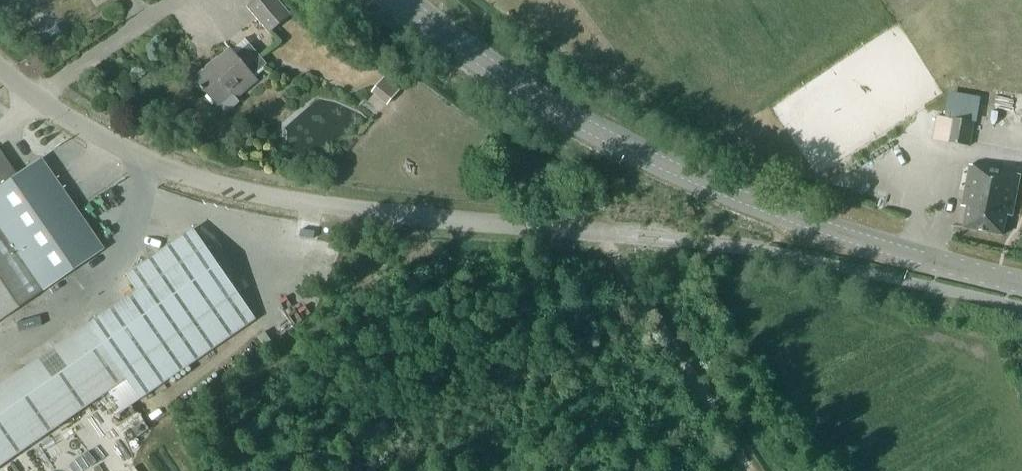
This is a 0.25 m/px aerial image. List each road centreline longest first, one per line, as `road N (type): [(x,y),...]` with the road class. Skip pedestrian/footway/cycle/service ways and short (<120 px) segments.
road 1 (unclassified): [(646,239),(344,207),(227,185),(146,159),(48,108),(0,66)]
road 2 (tertiary): [(1021,286),(759,203),(620,143),(503,72),(409,0)]
road 3 (track): [(756,470),(602,233)]

